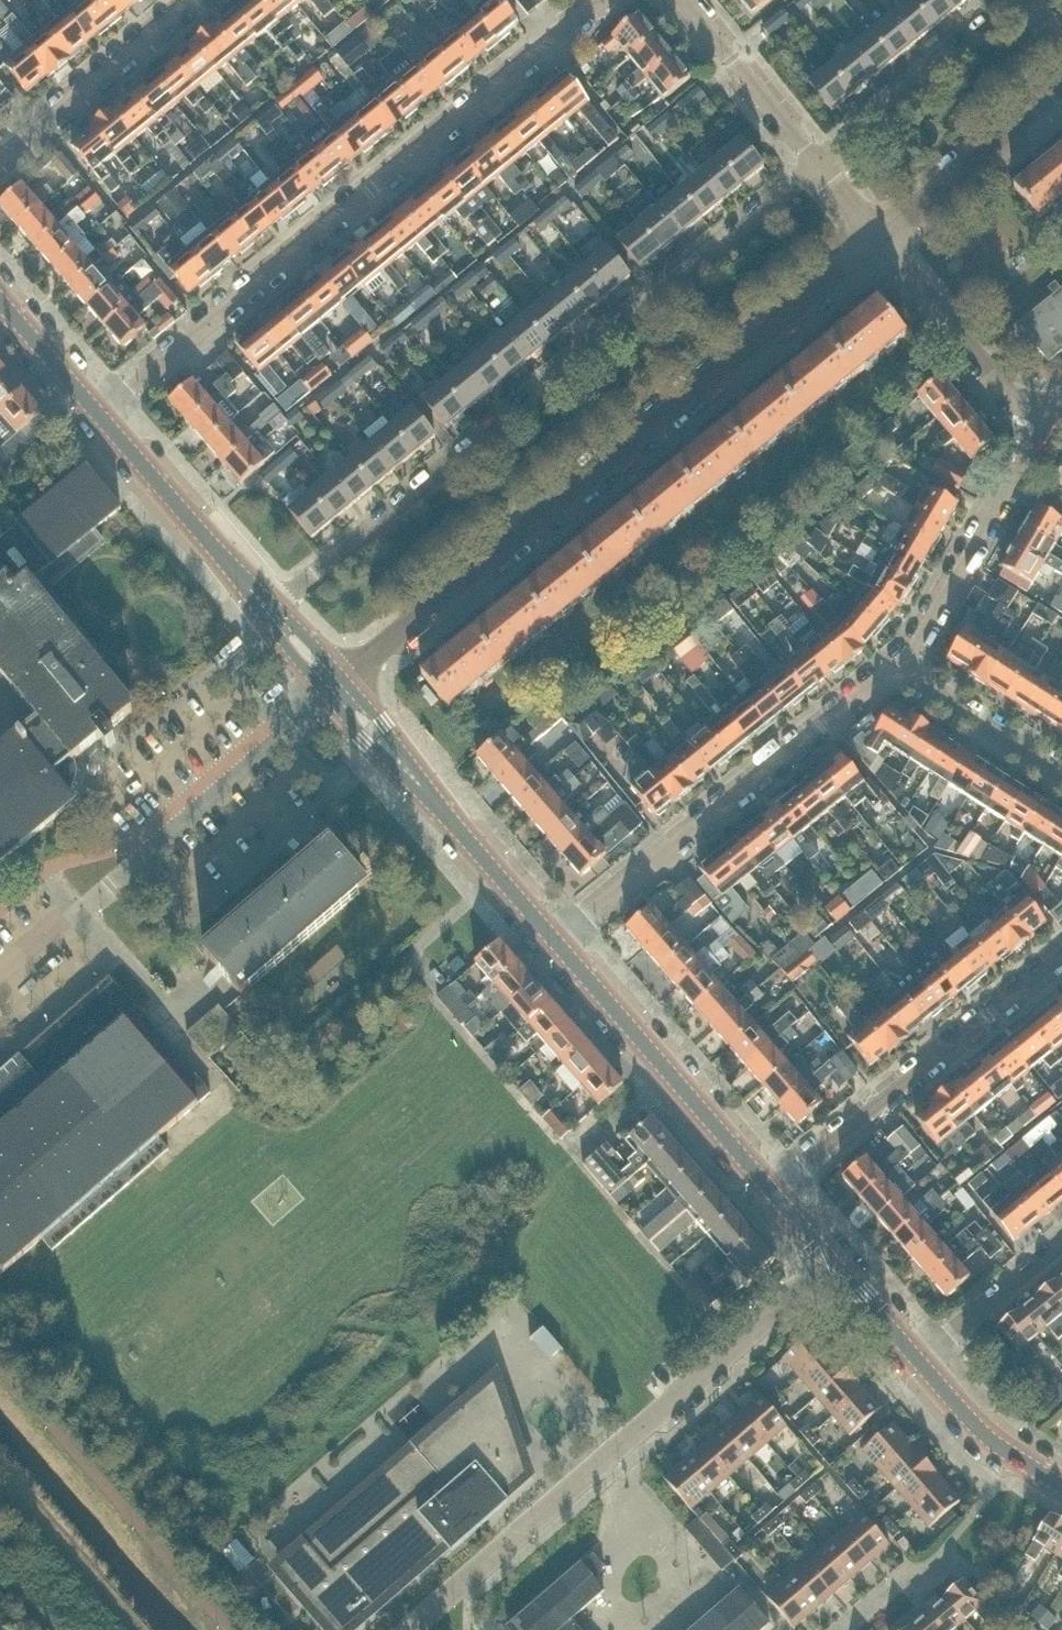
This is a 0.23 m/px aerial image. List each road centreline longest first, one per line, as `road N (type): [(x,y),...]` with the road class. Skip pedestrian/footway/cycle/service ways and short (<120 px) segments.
road 1 (residential): [(818,163),(271,610)]
road 2 (residential): [(347,681),(882,240)]
road 3 (residential): [(101,417),(623,0)]
road 4 (residential): [(837,1263),(410,1629)]
road 5 (residential): [(558,941),(899,663)]
road 6 (residential): [(777,1193),(1061,959)]
road 7 (tertiary): [(777,1193),(558,941)]
road 8 (residential): [(899,663),(1034,445),(1043,402)]
road 9 (residential): [(0,168),(204,0)]
road 10 (tertiary): [(271,610),(101,417)]
road 11 (residential): [(1011,0),(818,163)]
road 12 (residential): [(882,240),(1011,399),(1043,402)]
road 13 (residential): [(882,240),(1061,94)]
road 14 (residential): [(818,163),(683,0)]
road 15 (tertiary): [(558,941),(421,784)]
road 16 (residential): [(899,663),(1061,771)]
road 17 (tertiary): [(1061,1487),(978,1427),(921,1365)]
road 18 (residential): [(921,1365),(1061,1250)]
road 19 (tertiary): [(101,417),(0,299)]
road 20 (tertiary): [(921,1365),(837,1263)]
road 21 (tertiary): [(421,784),(385,723),(347,681)]
road 22 (tertiary): [(331,695),(421,784)]

